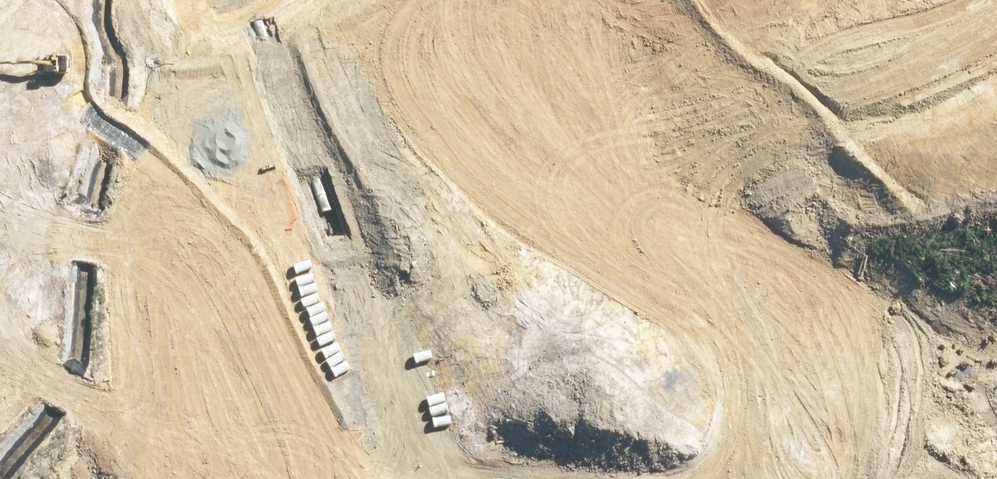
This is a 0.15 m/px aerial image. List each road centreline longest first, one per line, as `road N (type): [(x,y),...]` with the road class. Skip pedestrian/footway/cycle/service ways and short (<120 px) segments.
road 1 (trunk): [(0,477),(168,384),(603,108),(749,0)]
road 2 (trunk): [(818,0),(613,149),(233,402),(90,478)]

